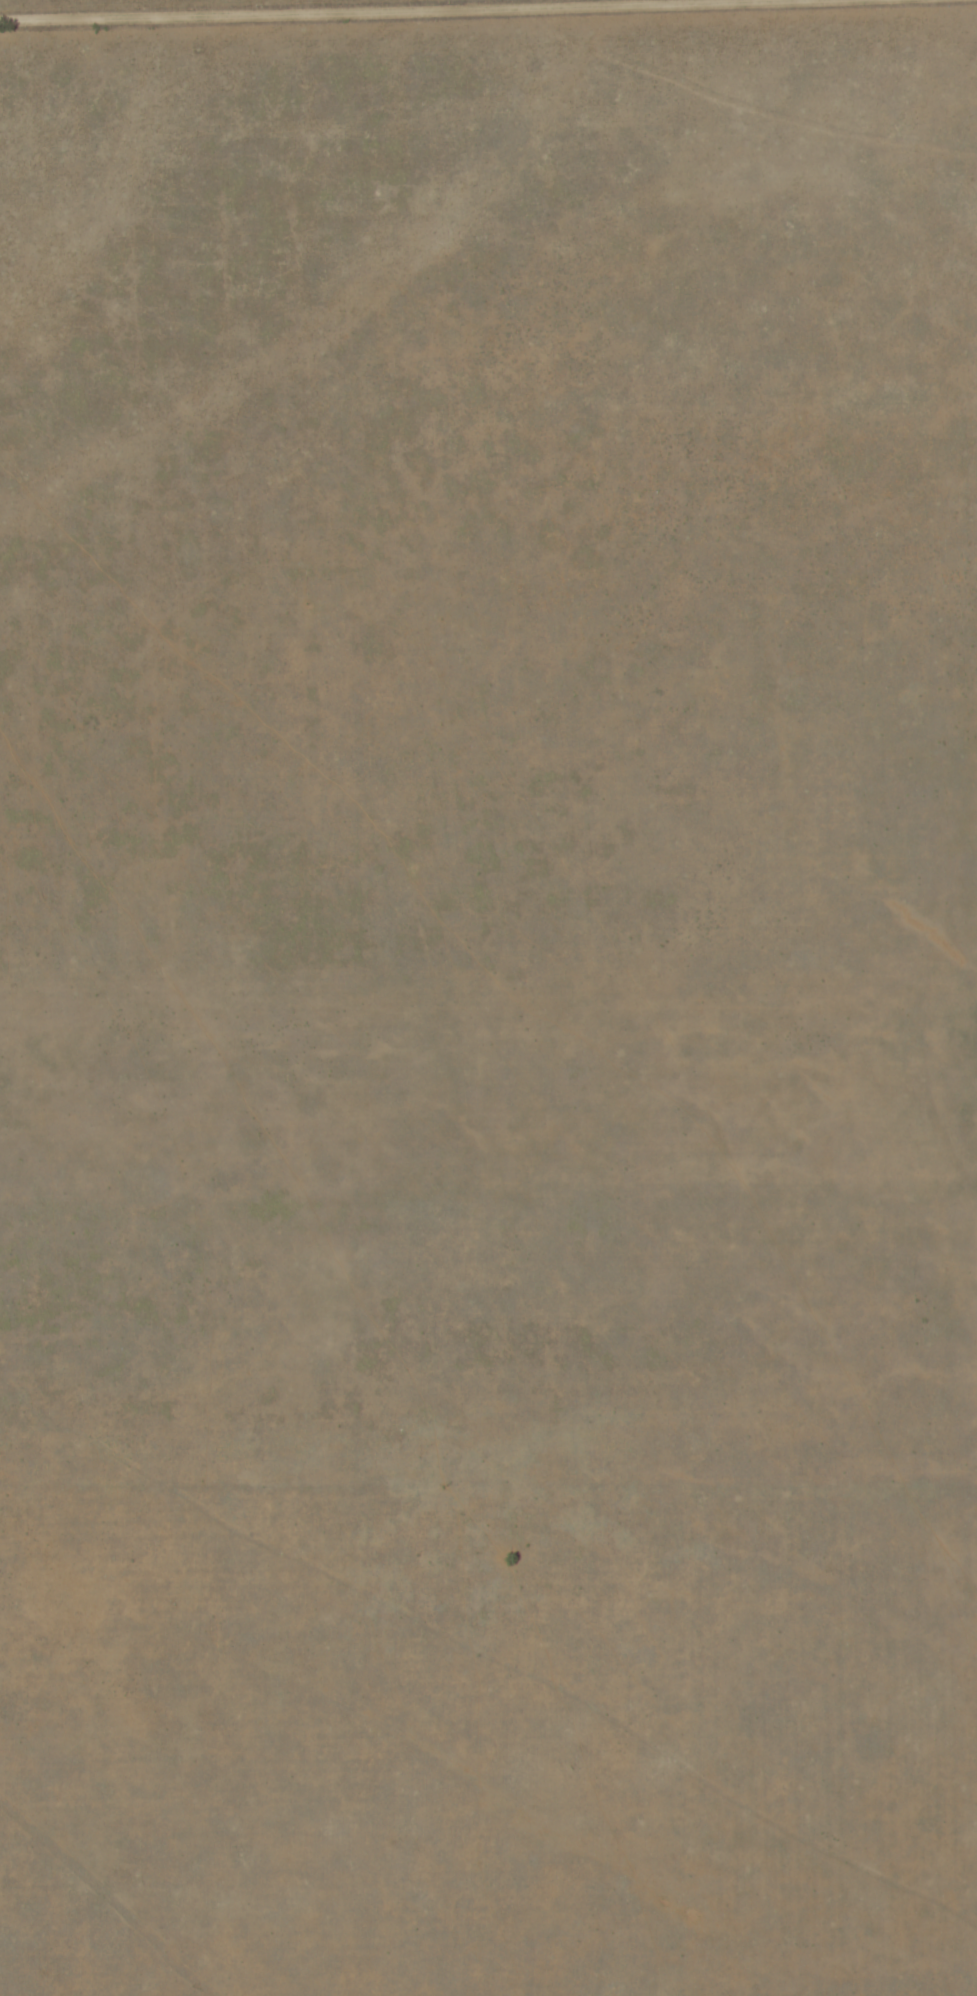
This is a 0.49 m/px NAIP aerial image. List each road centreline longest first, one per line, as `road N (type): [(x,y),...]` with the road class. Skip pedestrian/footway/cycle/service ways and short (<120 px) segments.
road 1 (residential): [(0,29),(937,0)]

